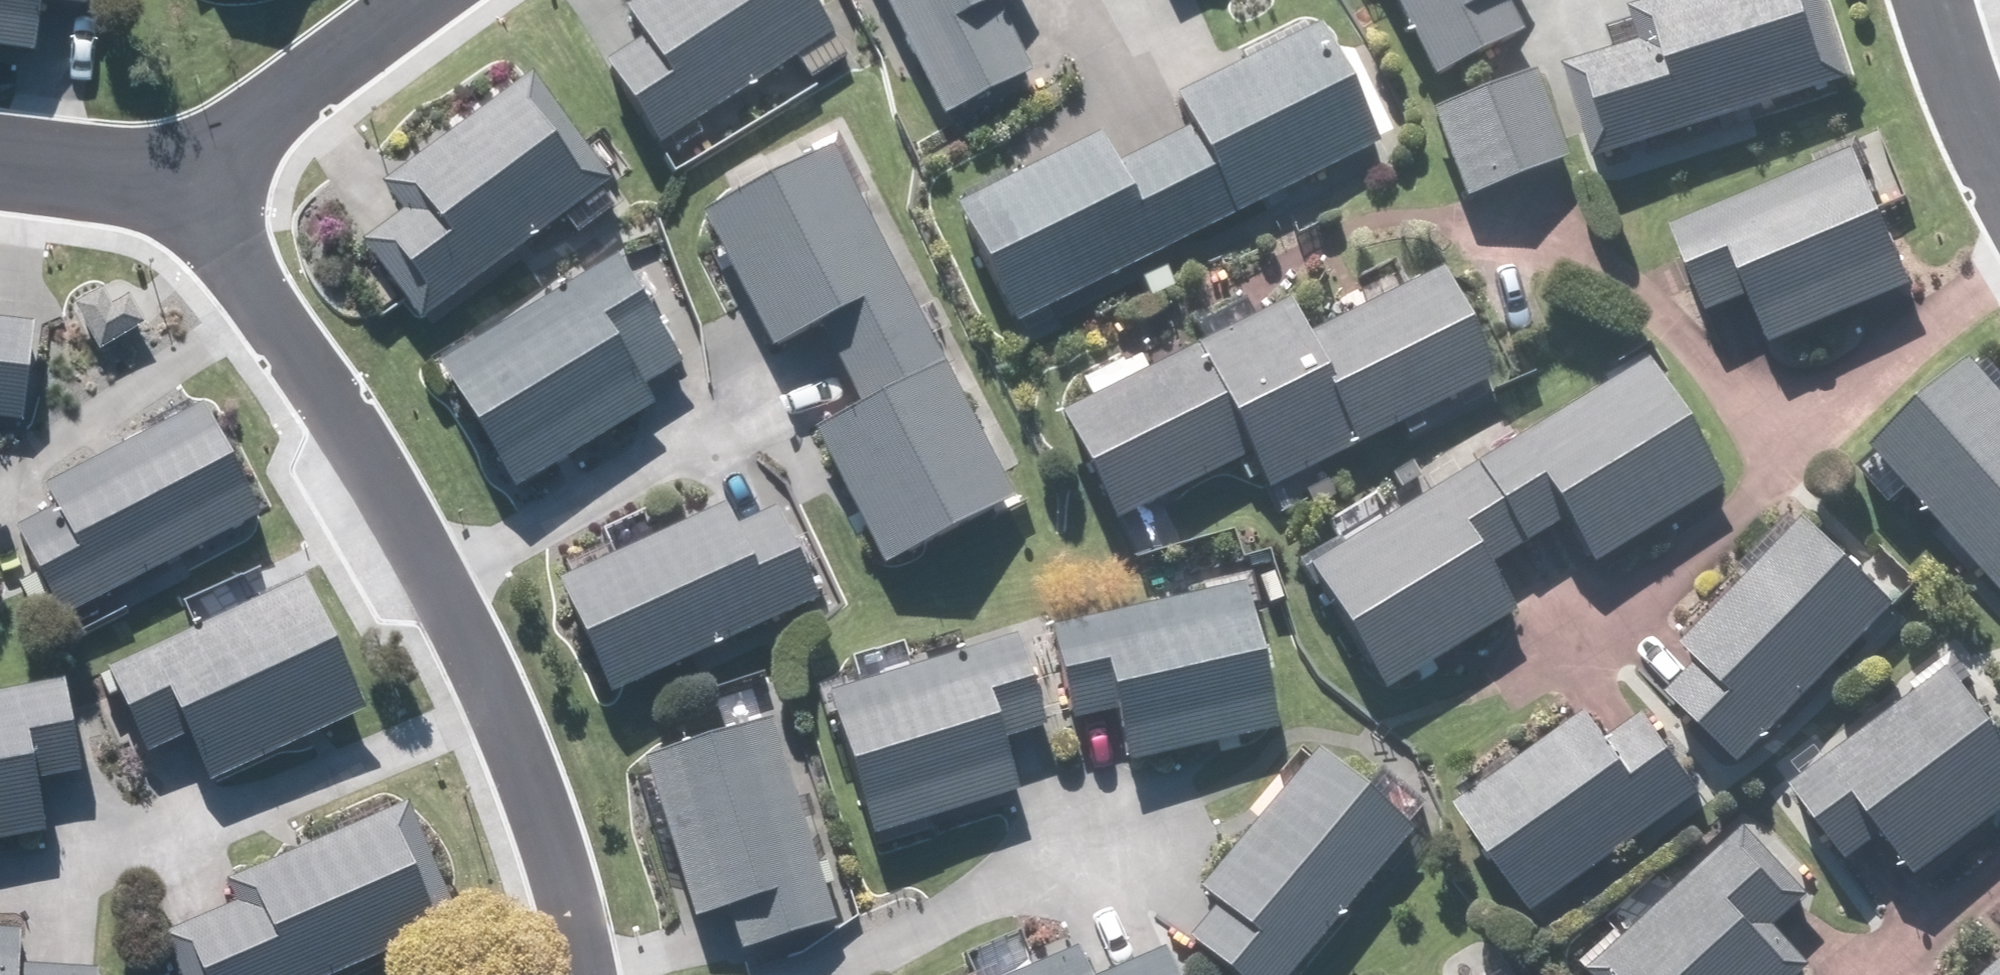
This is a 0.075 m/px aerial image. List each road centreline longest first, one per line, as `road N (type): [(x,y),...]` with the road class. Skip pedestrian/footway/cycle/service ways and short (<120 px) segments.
road 1 (residential): [(188,183),(464,638),(548,832),(577,974)]
road 2 (residential): [(188,183),(397,0)]
road 3 (residential): [(1999,198),(1925,0)]
road 4 (residential): [(0,162),(188,183)]

